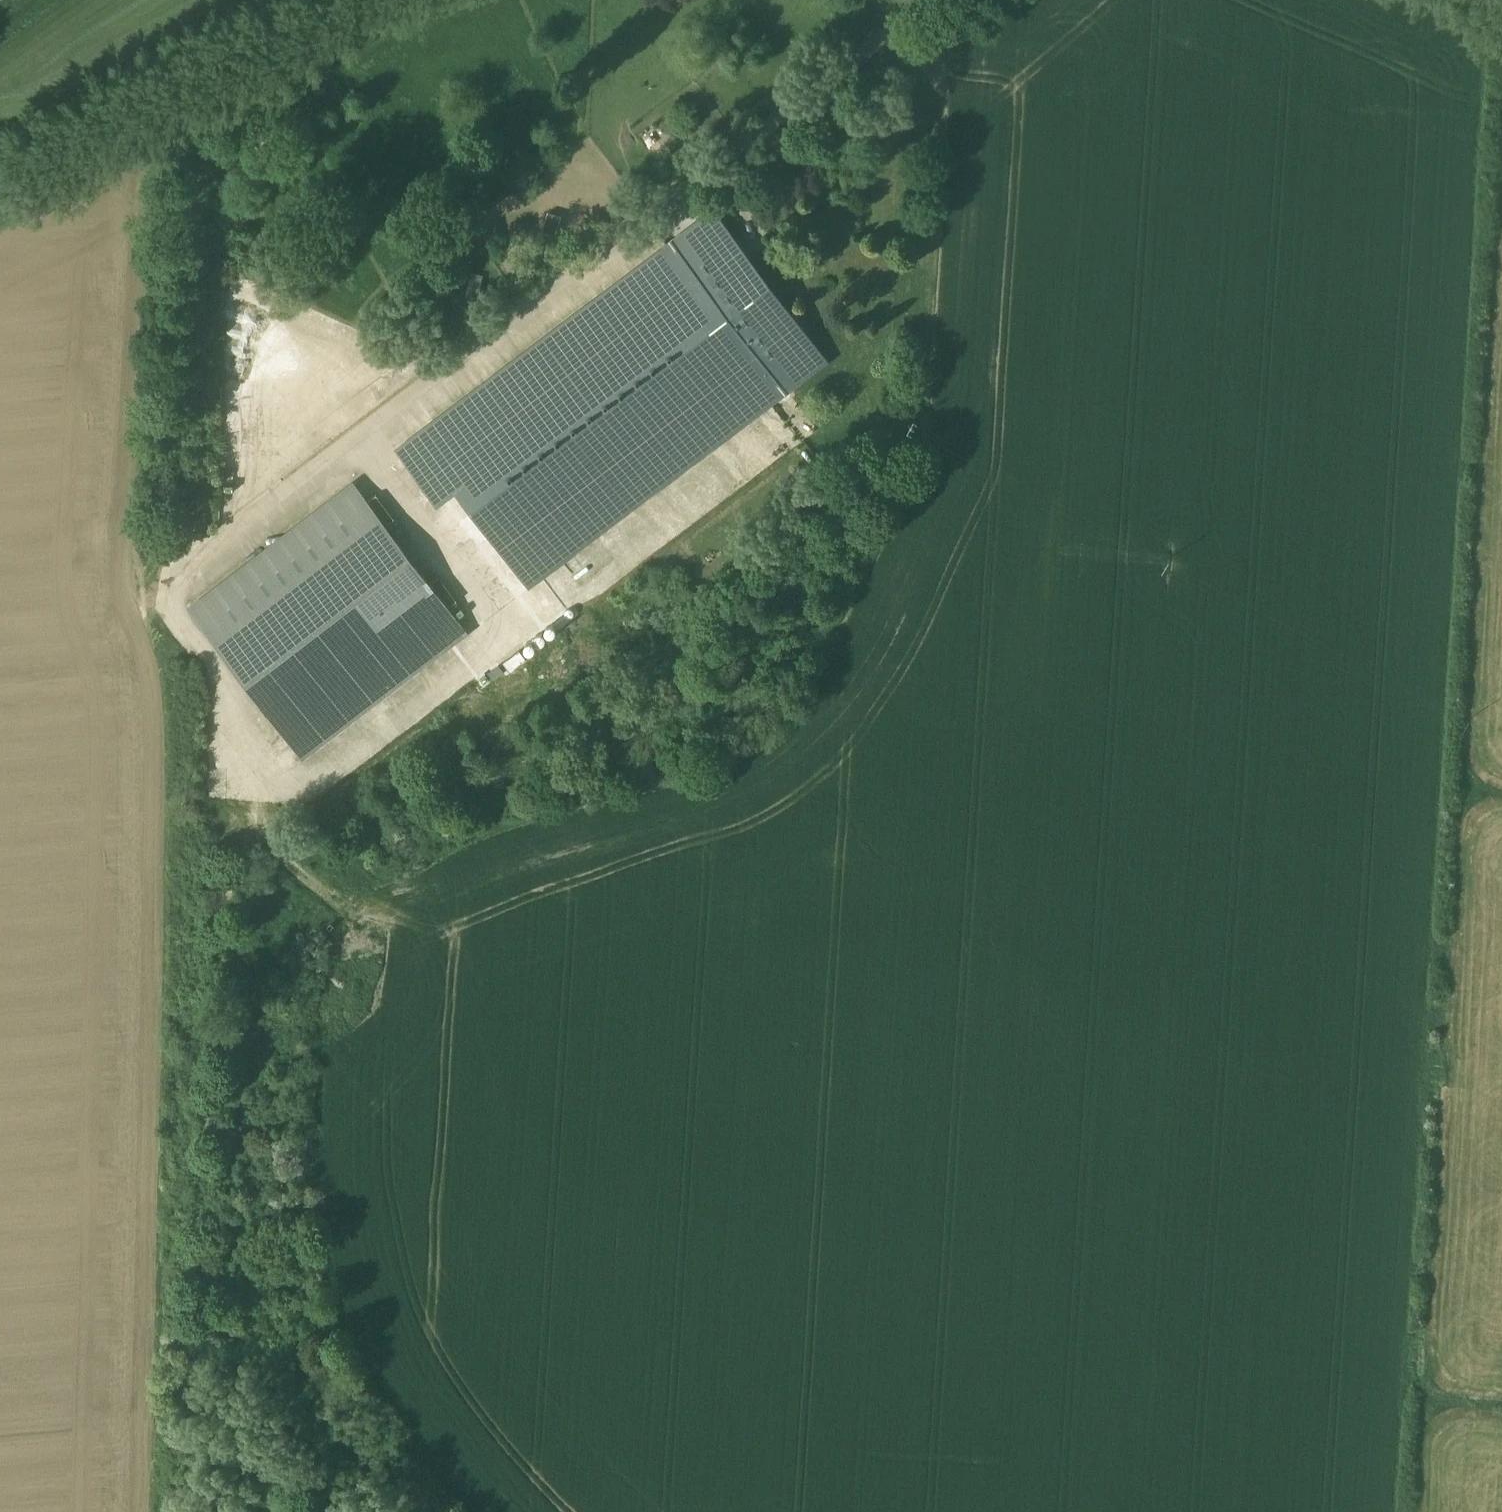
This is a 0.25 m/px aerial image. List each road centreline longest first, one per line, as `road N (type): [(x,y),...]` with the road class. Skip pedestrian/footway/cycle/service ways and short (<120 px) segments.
road 1 (unclassified): [(0,166),(21,163),(341,0)]

